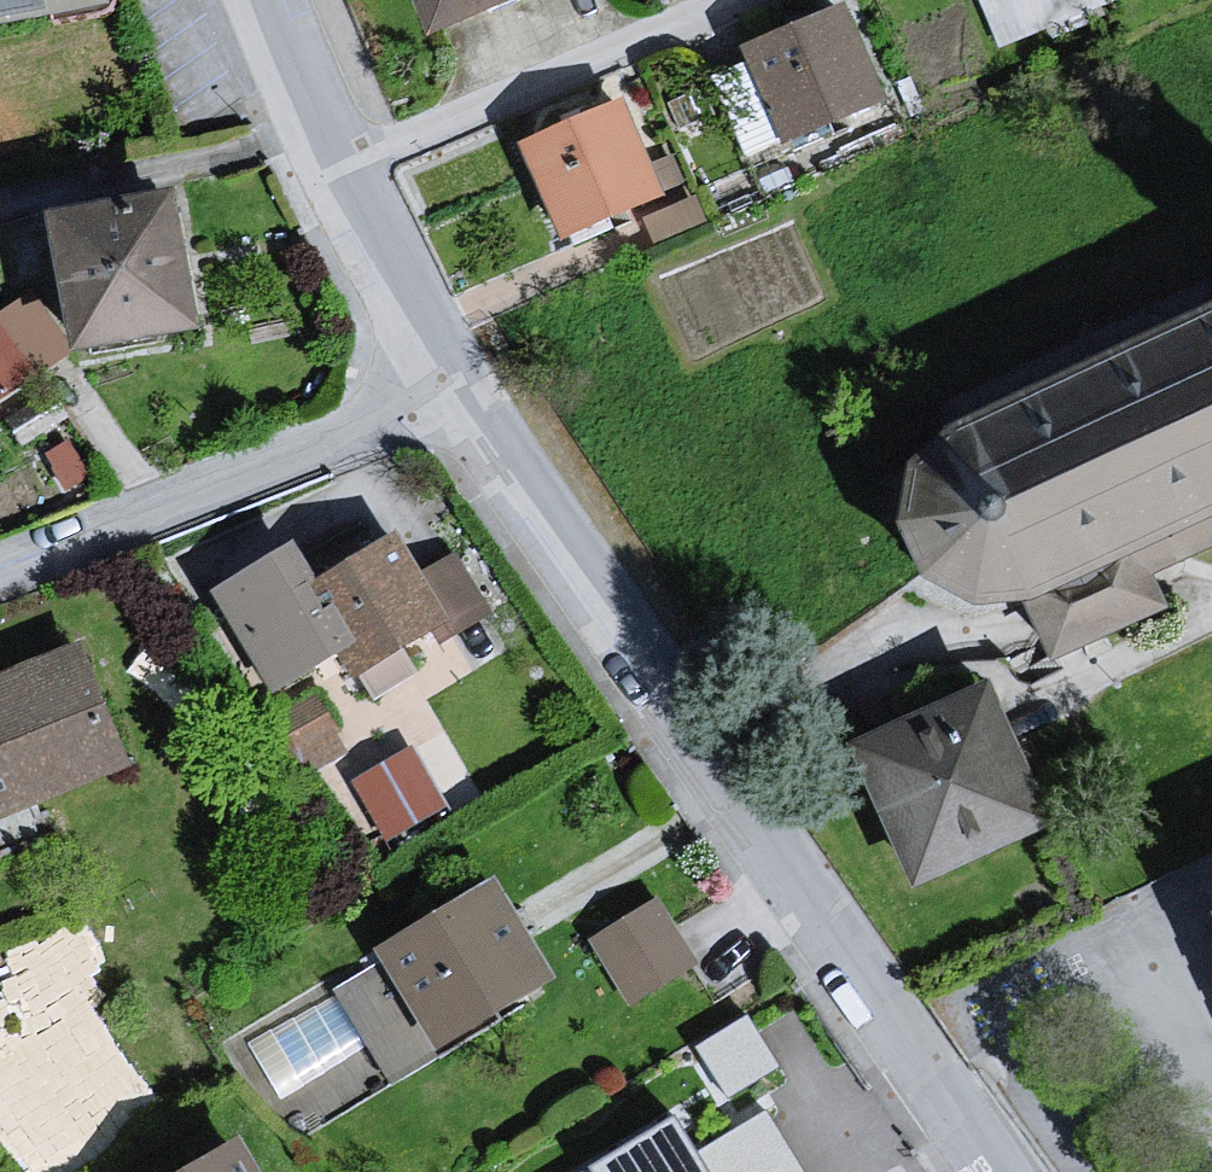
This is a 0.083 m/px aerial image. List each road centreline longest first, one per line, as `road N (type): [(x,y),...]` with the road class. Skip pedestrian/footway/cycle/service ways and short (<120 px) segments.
road 1 (residential): [(457,377),(999,1171)]
road 2 (residential): [(457,377),(404,411),(0,574)]
road 3 (residential): [(344,162),(727,0)]
road 4 (residential): [(344,162),(457,377)]
road 5 (residential): [(274,0),(344,162)]

